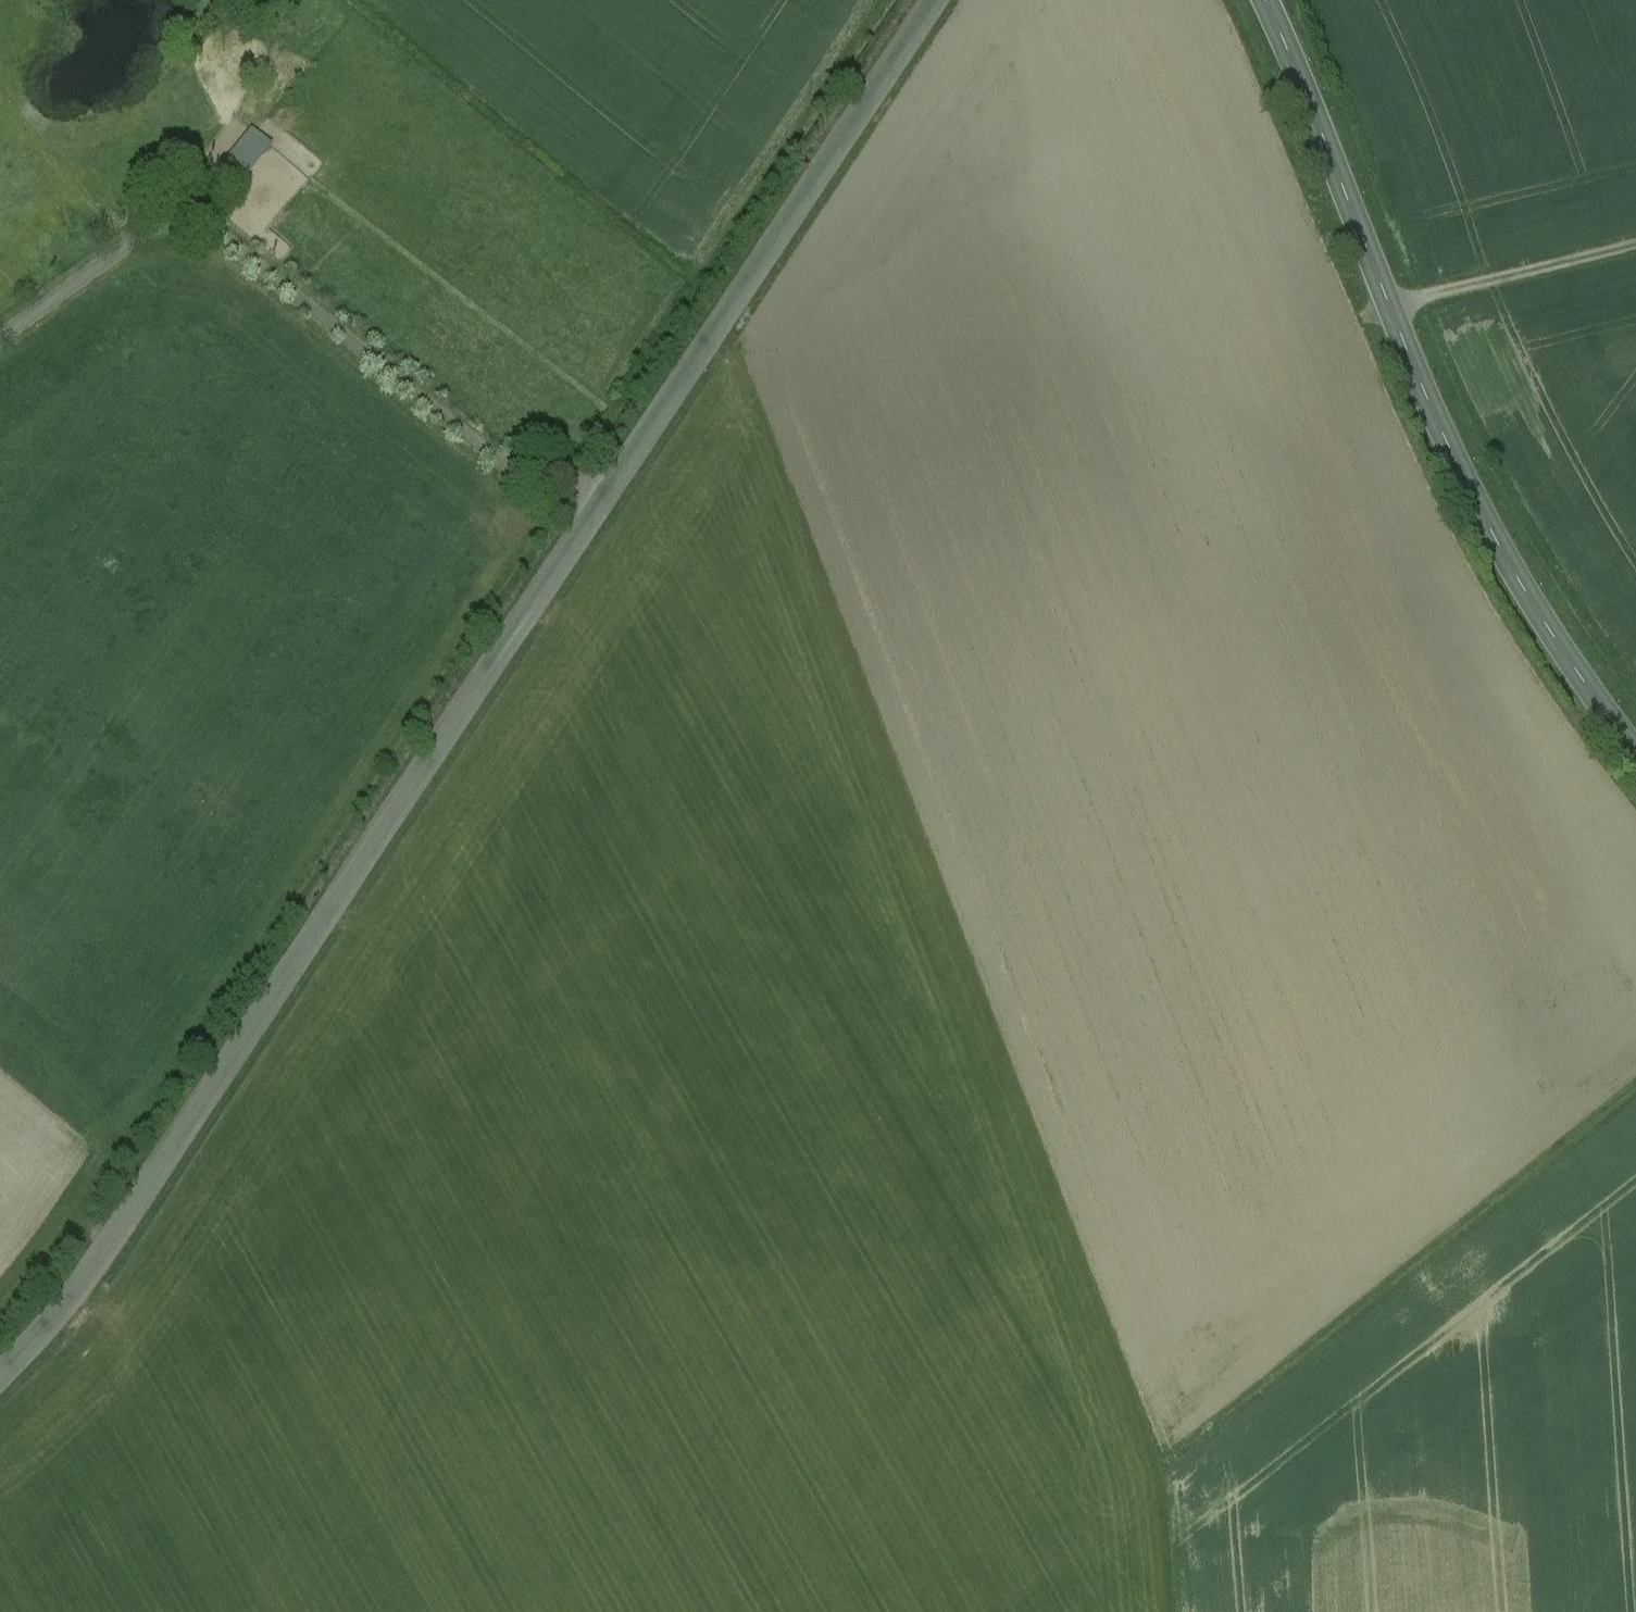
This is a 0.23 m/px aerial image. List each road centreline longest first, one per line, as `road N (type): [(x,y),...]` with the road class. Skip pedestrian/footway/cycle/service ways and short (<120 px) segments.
road 1 (unclassified): [(934,0),(115,1235),(0,1376)]
road 2 (tertiary): [(1265,0),(1459,467),(1523,587),(1635,753)]
road 3 (track): [(1635,1091),(1162,1467)]

